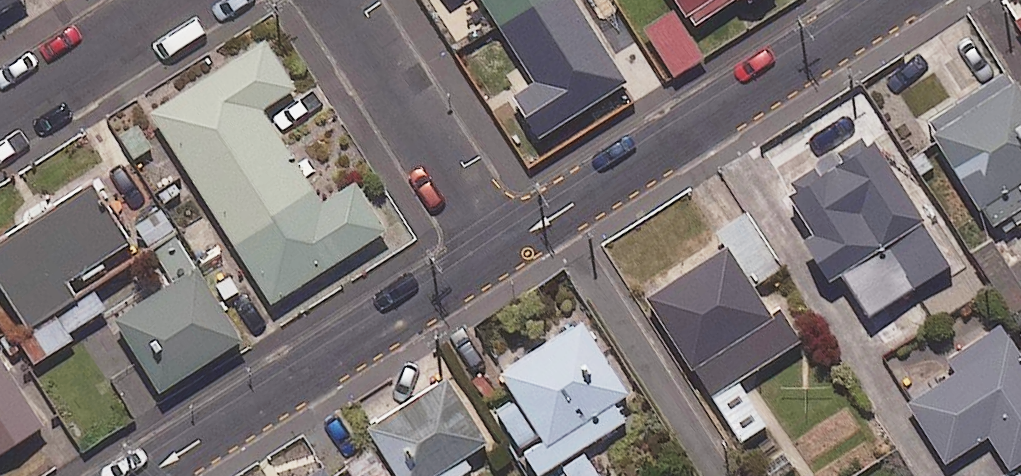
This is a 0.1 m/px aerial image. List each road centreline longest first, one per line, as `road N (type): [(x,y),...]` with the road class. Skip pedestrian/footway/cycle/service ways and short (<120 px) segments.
road 1 (residential): [(893,0),(500,249)]
road 2 (residential): [(500,249),(143,475)]
road 3 (unclassified): [(337,0),(500,249)]
road 4 (unclassified): [(0,112),(174,0)]

